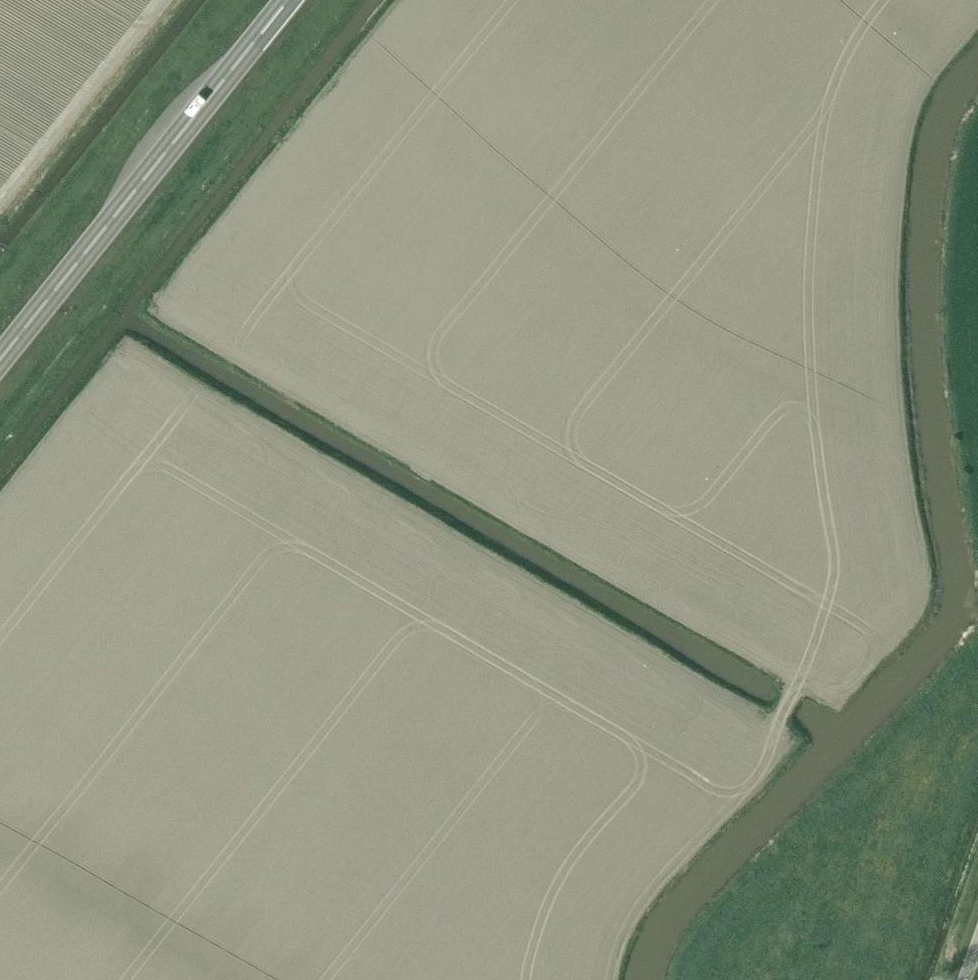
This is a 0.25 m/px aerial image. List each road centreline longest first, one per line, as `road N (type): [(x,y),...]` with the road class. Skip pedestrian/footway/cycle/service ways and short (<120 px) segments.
road 1 (trunk): [(0,362),(291,0)]

